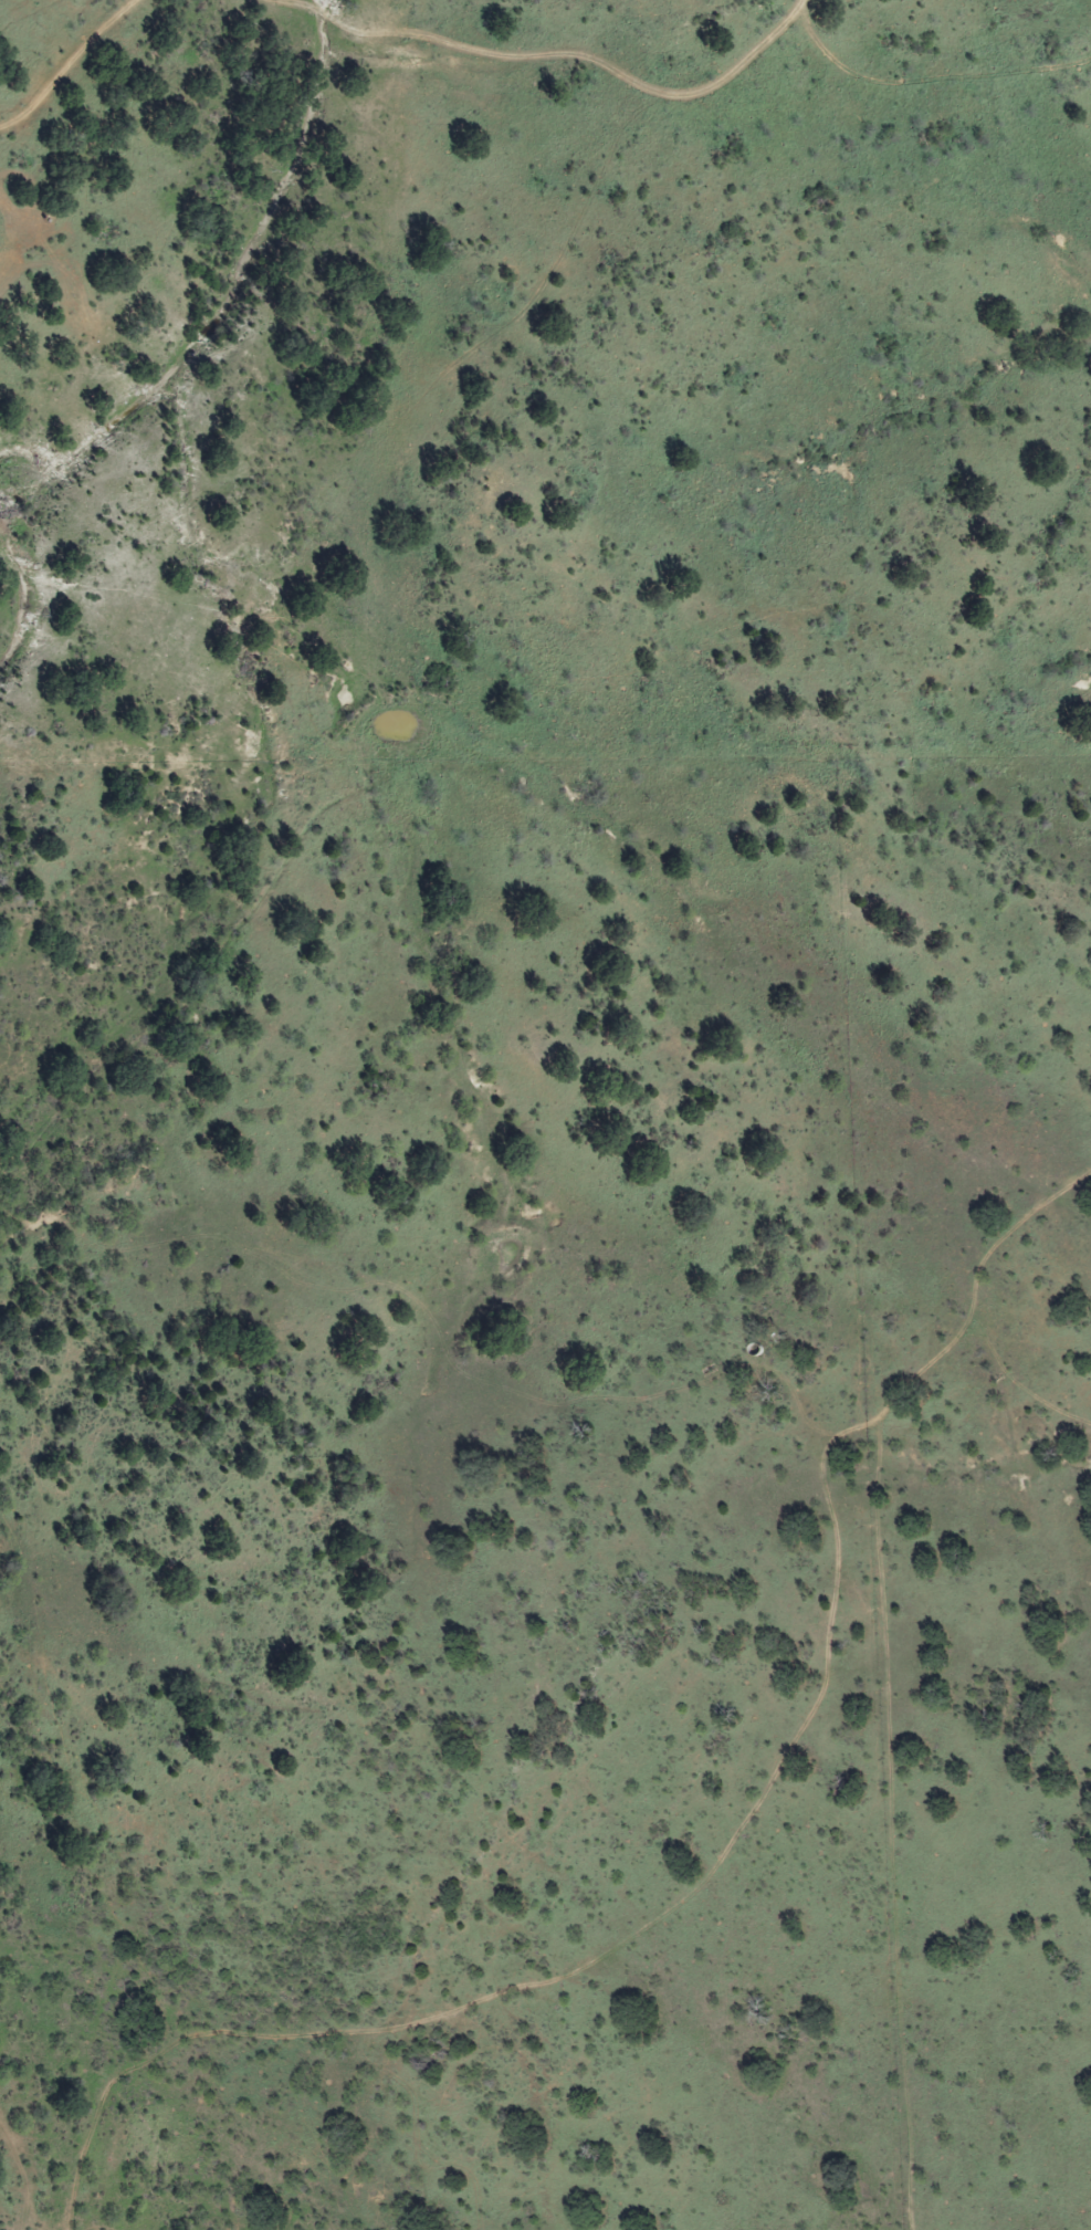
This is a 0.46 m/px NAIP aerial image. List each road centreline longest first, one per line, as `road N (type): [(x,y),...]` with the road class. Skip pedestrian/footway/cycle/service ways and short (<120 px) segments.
road 1 (track): [(288,0),(391,35),(569,55),(702,96),(785,39),(799,0)]
road 2 (track): [(0,111),(150,0)]

